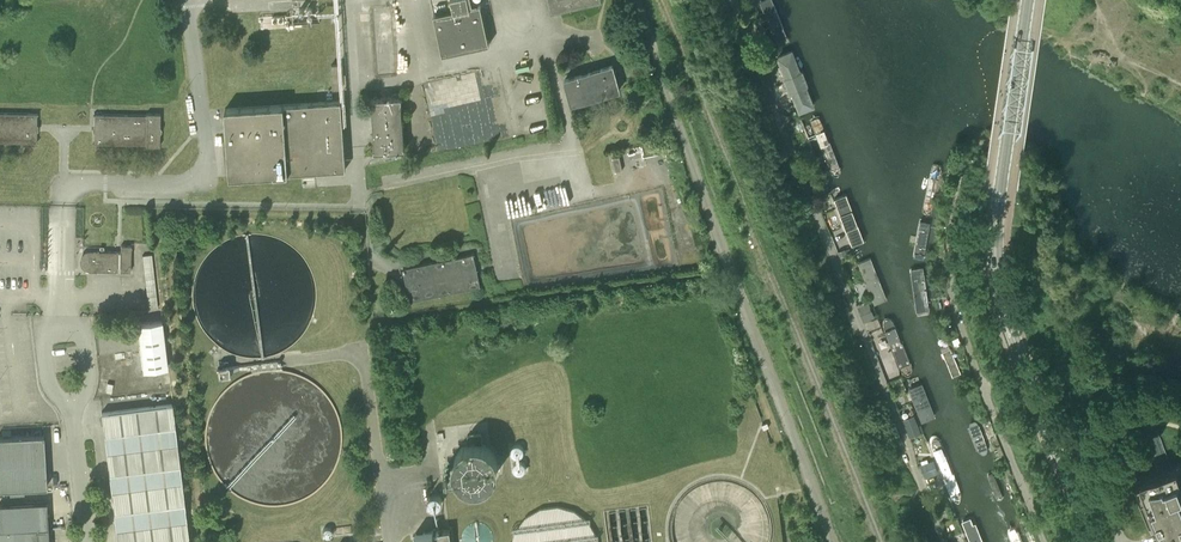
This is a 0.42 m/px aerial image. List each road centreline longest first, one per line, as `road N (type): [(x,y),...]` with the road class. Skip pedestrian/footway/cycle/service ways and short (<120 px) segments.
road 1 (residential): [(939,541),(732,0)]
road 2 (unclassified): [(831,541),(635,0)]
road 3 (tertiary): [(1092,541),(1015,342),(996,269),(1028,0)]
road 4 (residential): [(1043,541),(951,283),(963,170)]
road 5 (residential): [(72,416),(89,385),(85,333),(43,336),(47,389)]
road 6 (residential): [(87,541),(72,416)]

